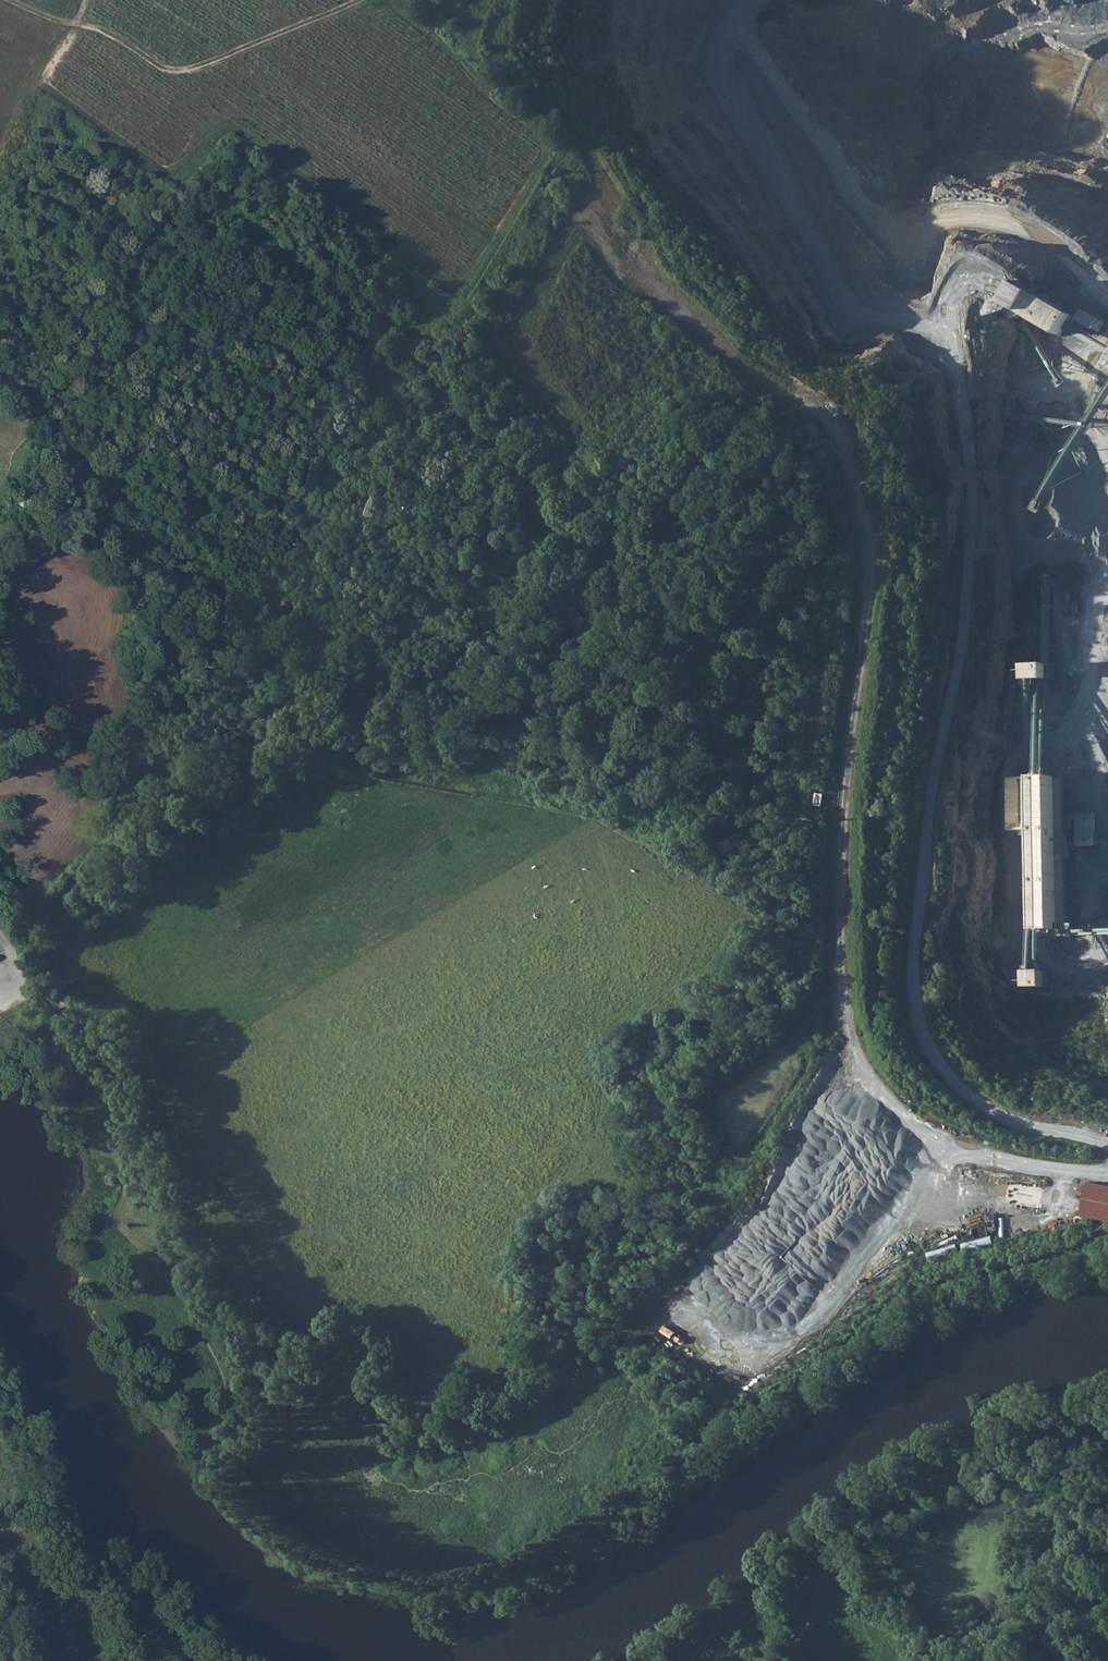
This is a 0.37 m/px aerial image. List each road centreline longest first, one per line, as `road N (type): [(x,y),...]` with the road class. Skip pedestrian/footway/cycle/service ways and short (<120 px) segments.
road 1 (track): [(68,27),(92,28),(160,69),(181,70),(349,0)]

